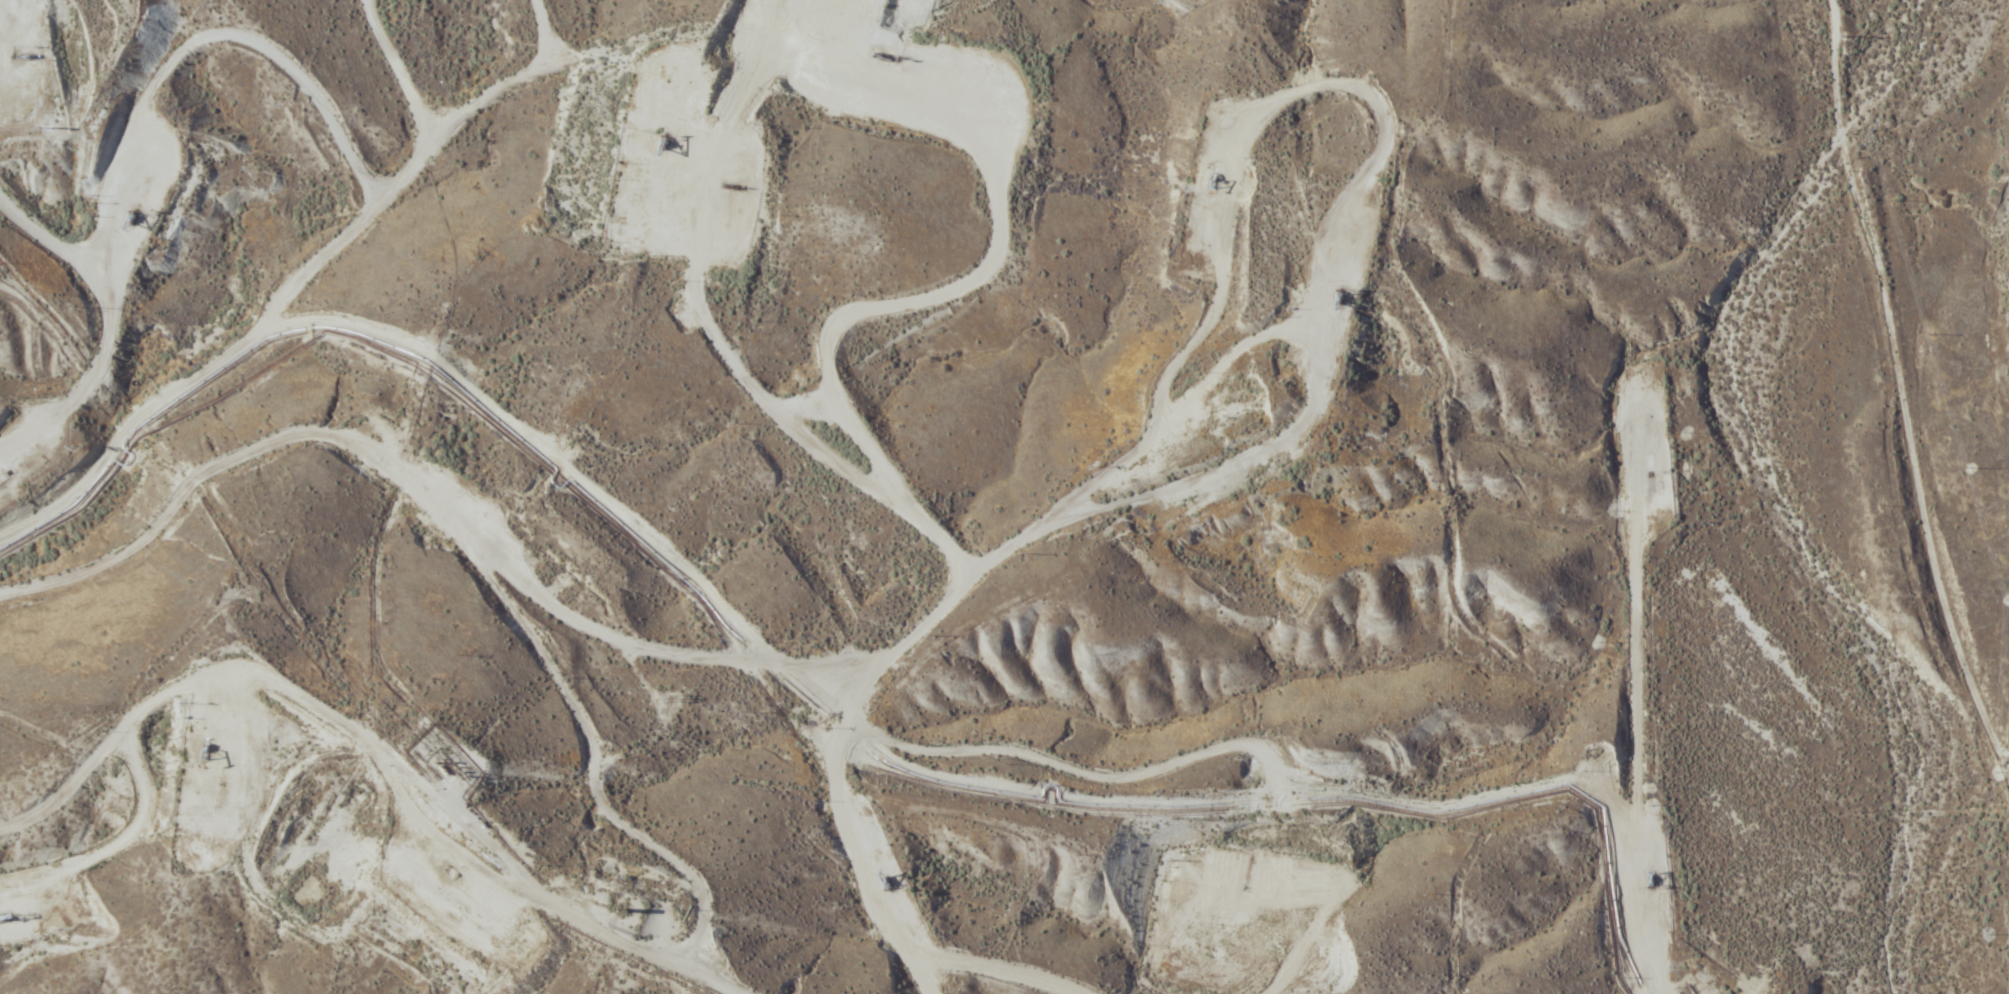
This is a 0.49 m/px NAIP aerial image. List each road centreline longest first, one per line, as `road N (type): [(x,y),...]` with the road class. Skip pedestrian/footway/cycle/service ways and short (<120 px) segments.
road 1 (track): [(2008,777),(1968,681),(1940,585),(1881,273)]
road 2 (track): [(1833,0),(1840,136),(1881,273)]

